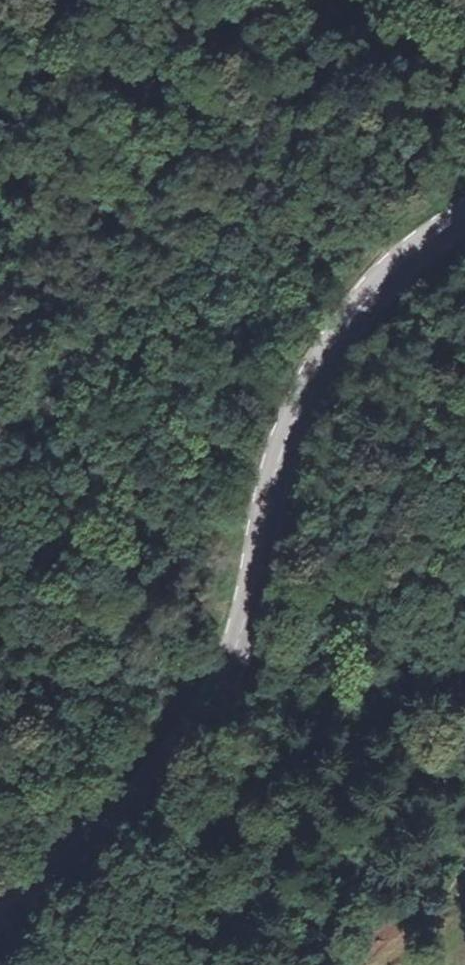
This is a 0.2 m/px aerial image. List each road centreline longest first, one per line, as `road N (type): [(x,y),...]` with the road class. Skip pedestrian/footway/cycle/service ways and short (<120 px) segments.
road 1 (secondary): [(0,918),(211,706),(239,650),(291,423),(369,294),(464,210)]
road 2 (track): [(0,92),(99,62),(216,0)]
road 3 (track): [(239,650),(305,626),(408,633),(464,656)]

